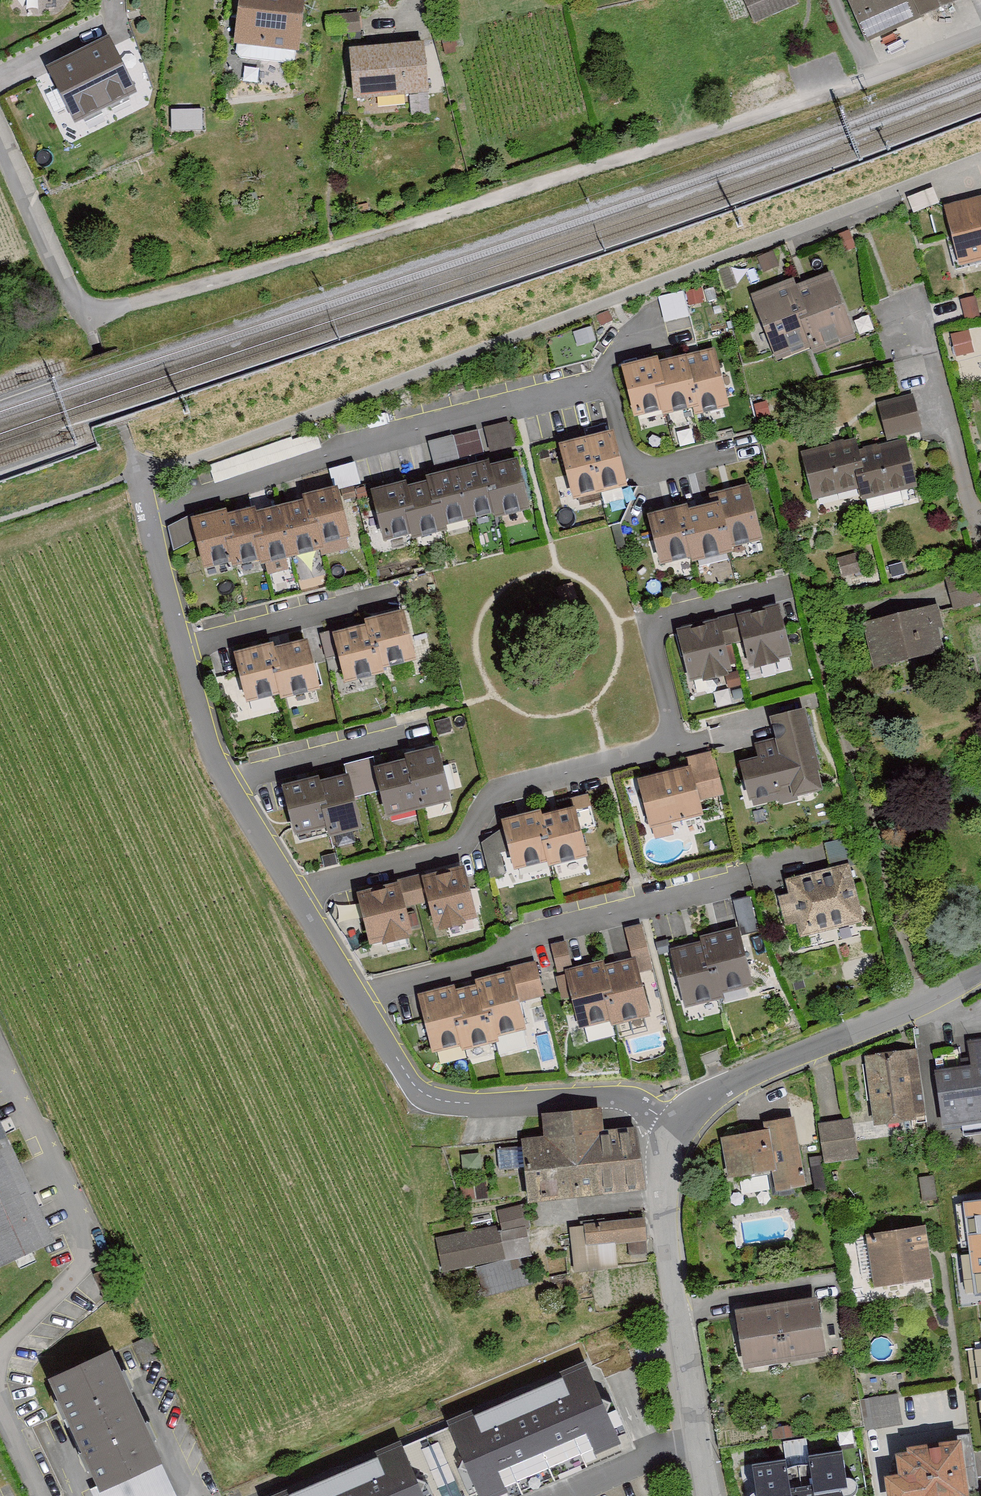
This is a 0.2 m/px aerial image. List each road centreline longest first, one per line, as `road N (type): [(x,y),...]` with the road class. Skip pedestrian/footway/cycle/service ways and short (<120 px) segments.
road 1 (residential): [(139,476),(206,742),(412,1086),(449,1104),(631,1099),(678,1125)]
road 2 (residential): [(980,162),(139,476)]
road 3 (track): [(855,89),(116,314),(89,314)]
road 4 (unclassified): [(708,1495),(665,1177),(678,1125)]
road 5 (residential): [(0,134),(95,329),(139,476)]
road 6 (unclassified): [(678,1125),(723,1086),(926,1006),(980,973)]
road 7 (residential): [(905,308),(980,524)]
road 8 (residential): [(980,36),(855,89)]

